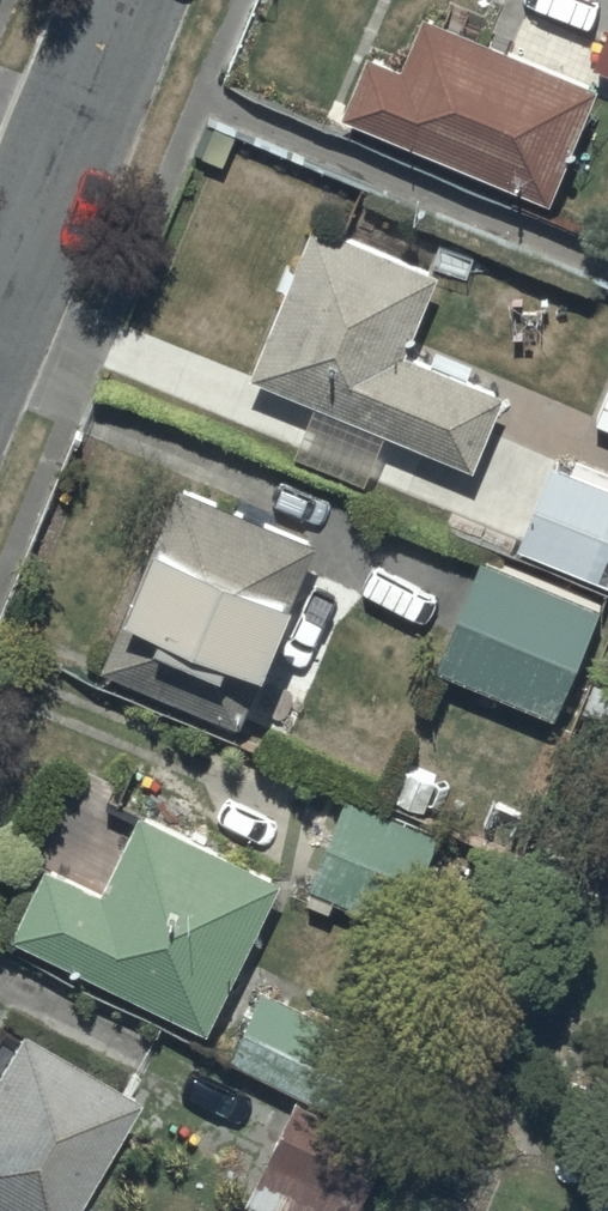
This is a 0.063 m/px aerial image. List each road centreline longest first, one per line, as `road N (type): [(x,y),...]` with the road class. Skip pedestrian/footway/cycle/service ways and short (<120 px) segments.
road 1 (residential): [(127,0),(0,306)]

